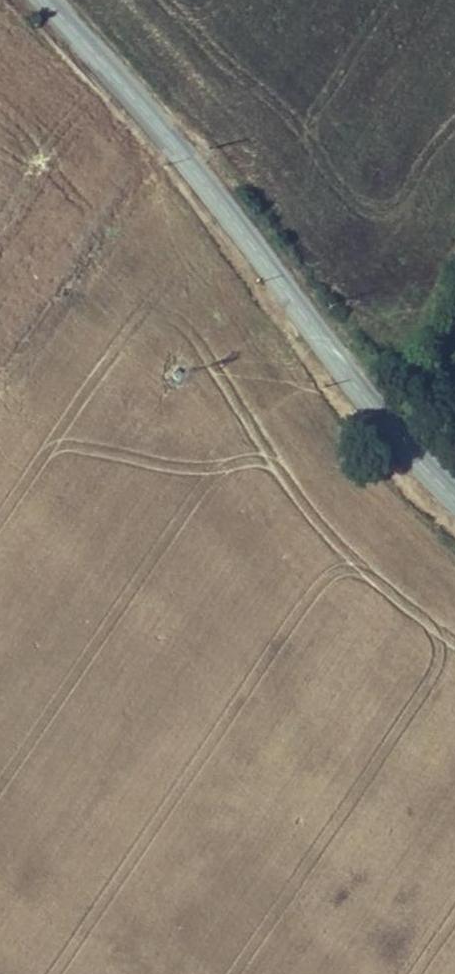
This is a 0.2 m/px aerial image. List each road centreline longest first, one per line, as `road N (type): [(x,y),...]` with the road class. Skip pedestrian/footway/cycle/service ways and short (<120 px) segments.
road 1 (tertiary): [(42,0),(454,495)]

